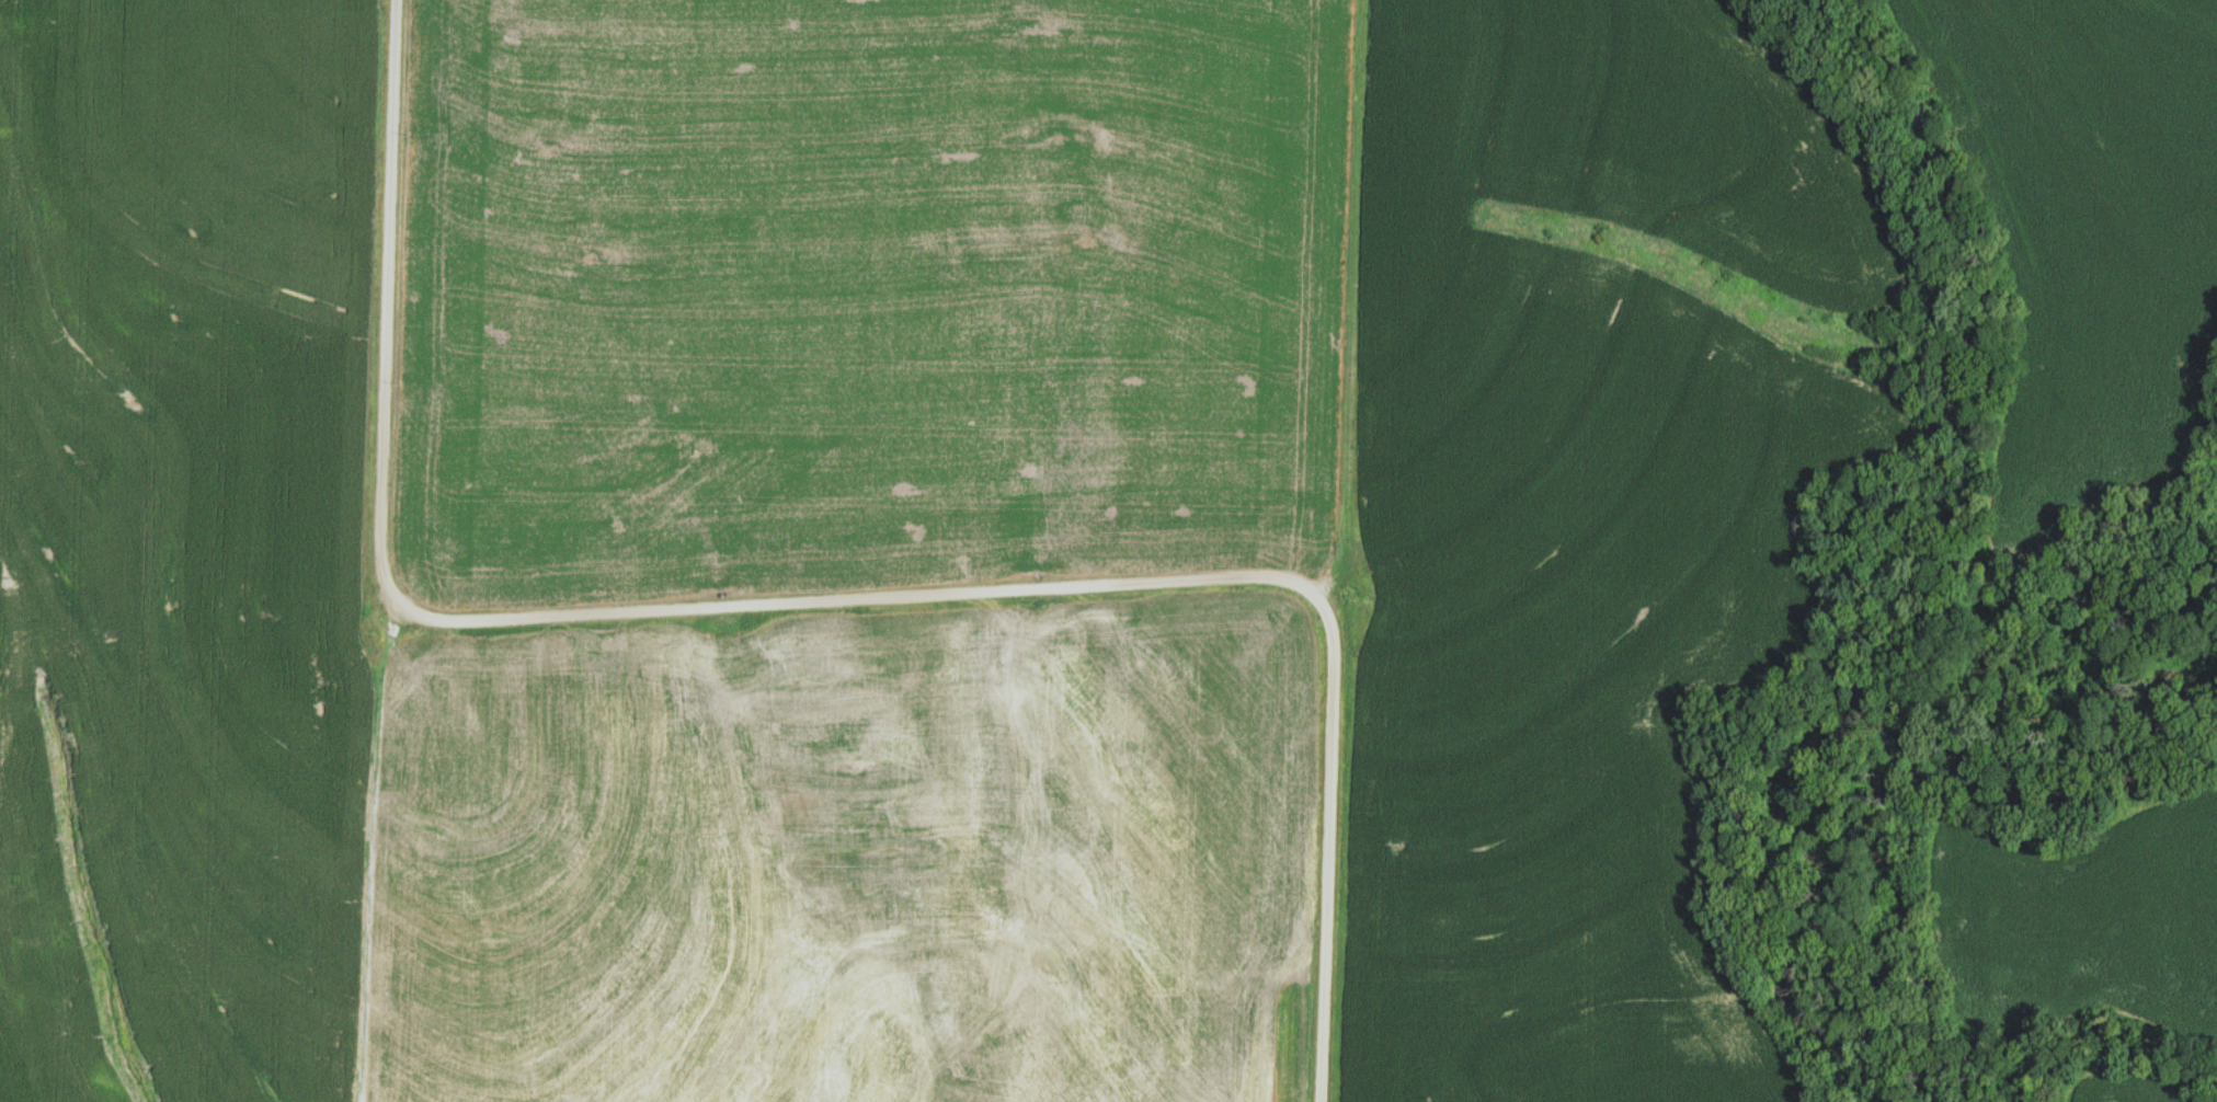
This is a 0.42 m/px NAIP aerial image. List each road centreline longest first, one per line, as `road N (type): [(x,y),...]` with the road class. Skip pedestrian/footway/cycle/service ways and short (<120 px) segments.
road 1 (residential): [(396,0),(380,505),(387,596),(404,609),(456,621),(1233,574),(1303,583),(1328,613),(1335,646),(1320,1101)]

